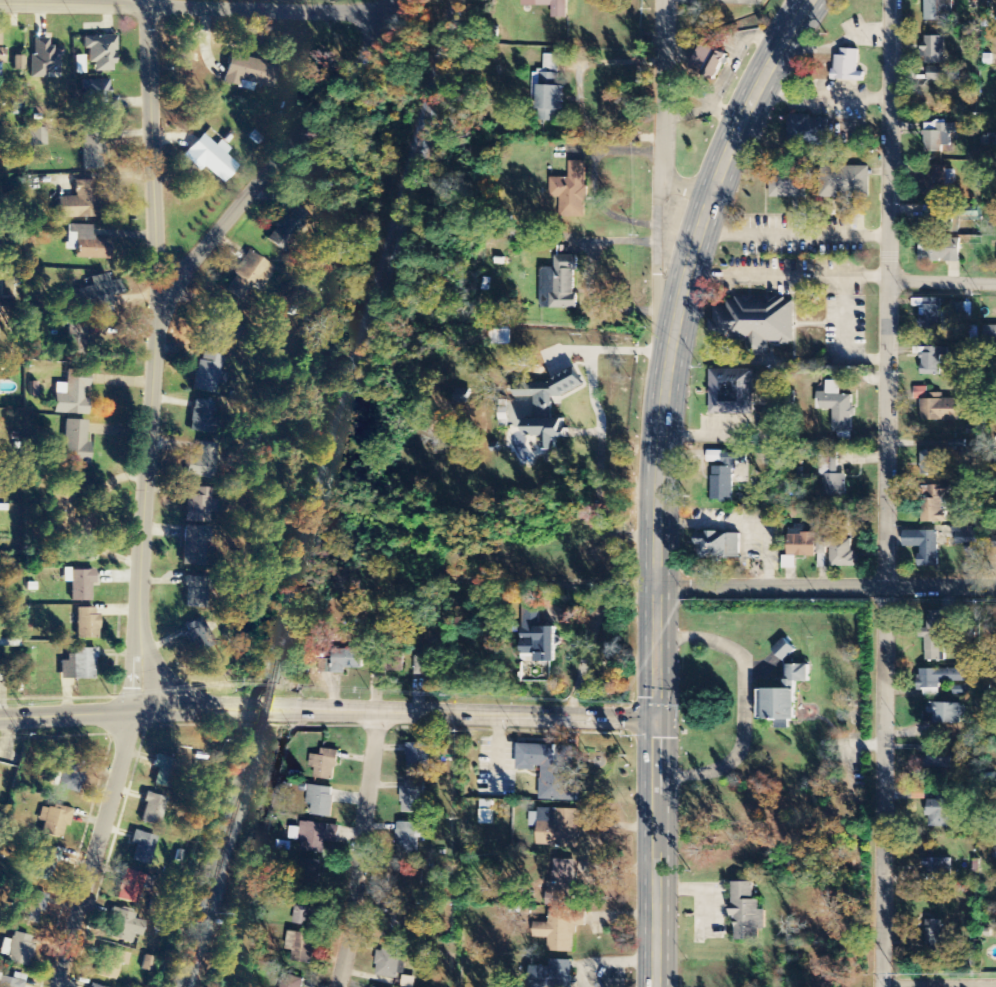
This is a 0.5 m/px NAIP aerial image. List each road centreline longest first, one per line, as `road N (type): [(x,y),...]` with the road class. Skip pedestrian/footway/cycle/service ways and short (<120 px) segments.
road 1 (secondary): [(654,986),(658,460),(677,317),(725,160),(757,86),(810,0)]
road 2 (residential): [(881,986),(890,0)]
road 3 (tertiary): [(137,711),(156,312),(411,0)]
road 4 (tertiary): [(0,716),(658,717)]
road 5 (residential): [(402,11),(0,2)]
road 6 (residential): [(995,588),(658,592)]
road 7 (residential): [(677,317),(662,274),(666,0)]
road 8 (residential): [(156,312),(144,4)]
road 9 (residential): [(61,986),(137,711)]
road 10 (residential): [(337,986),(375,713)]

